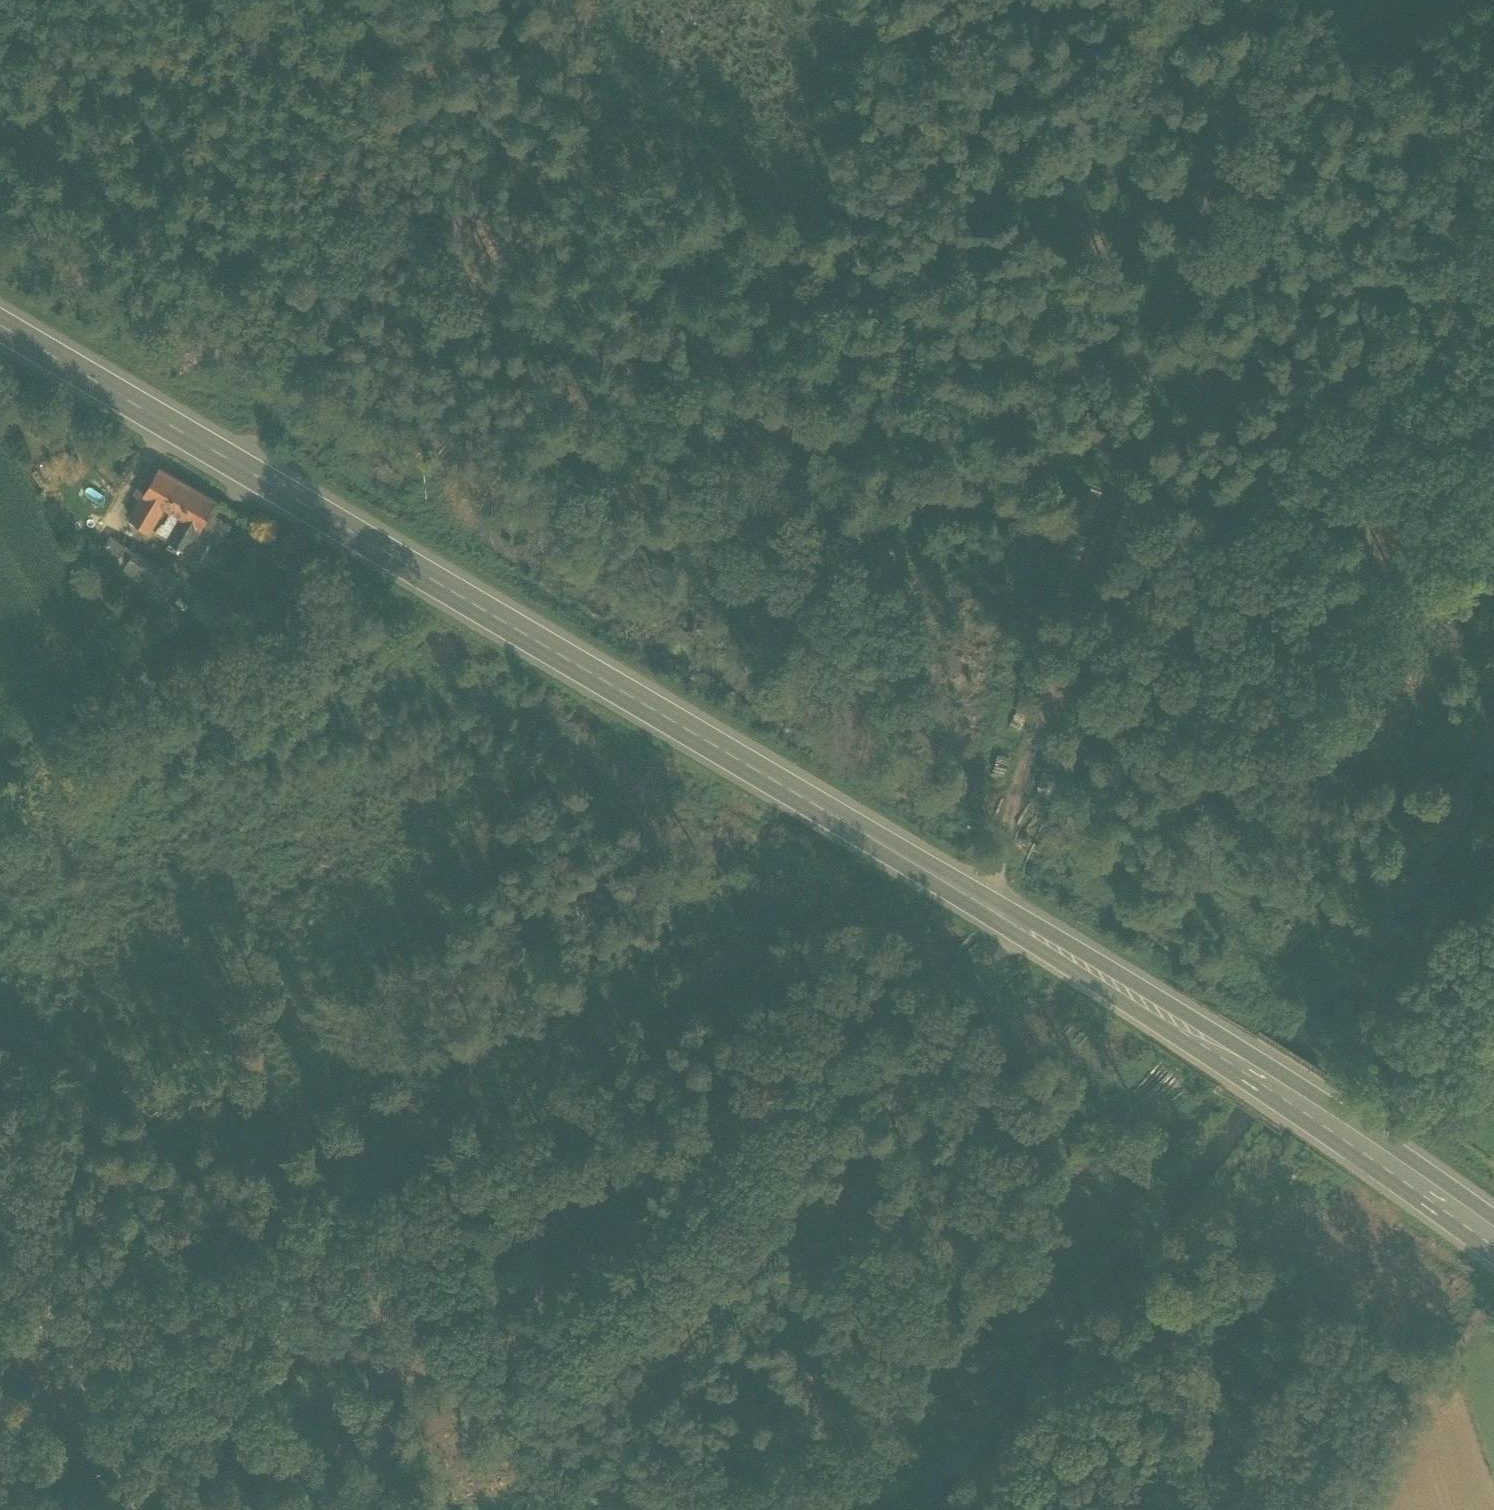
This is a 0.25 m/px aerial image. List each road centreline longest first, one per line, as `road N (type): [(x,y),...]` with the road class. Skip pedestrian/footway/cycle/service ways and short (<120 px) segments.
road 1 (secondary): [(0,324),(1113,982),(1493,1236)]
road 2 (track): [(1259,0),(983,904)]
road 3 (track): [(141,1509),(0,1194)]

